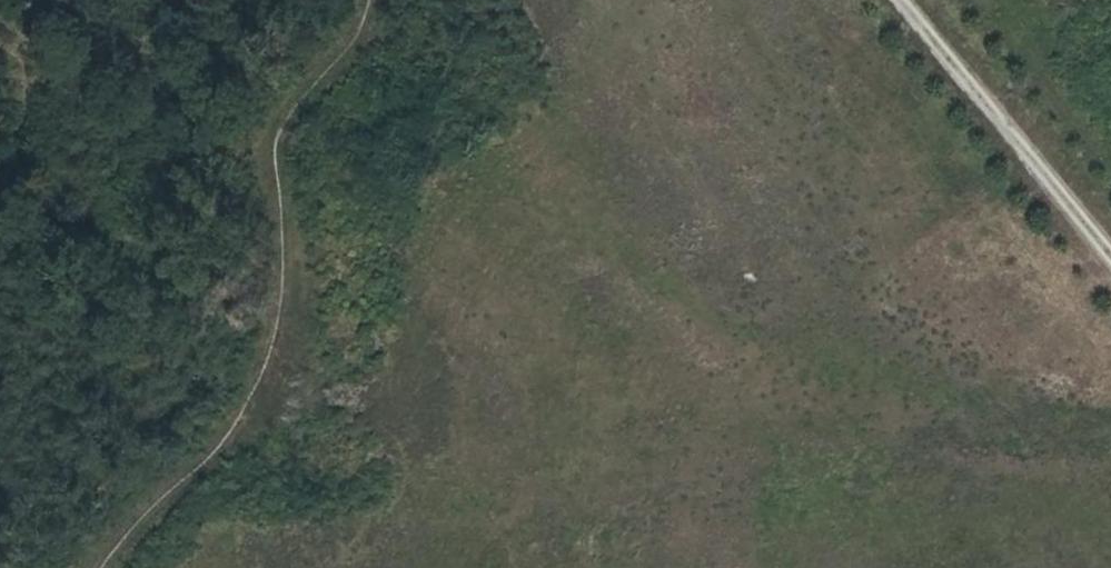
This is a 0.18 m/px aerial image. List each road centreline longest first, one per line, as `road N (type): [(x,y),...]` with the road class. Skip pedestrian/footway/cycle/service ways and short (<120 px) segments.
road 1 (track): [(1110,259),(899,0)]

